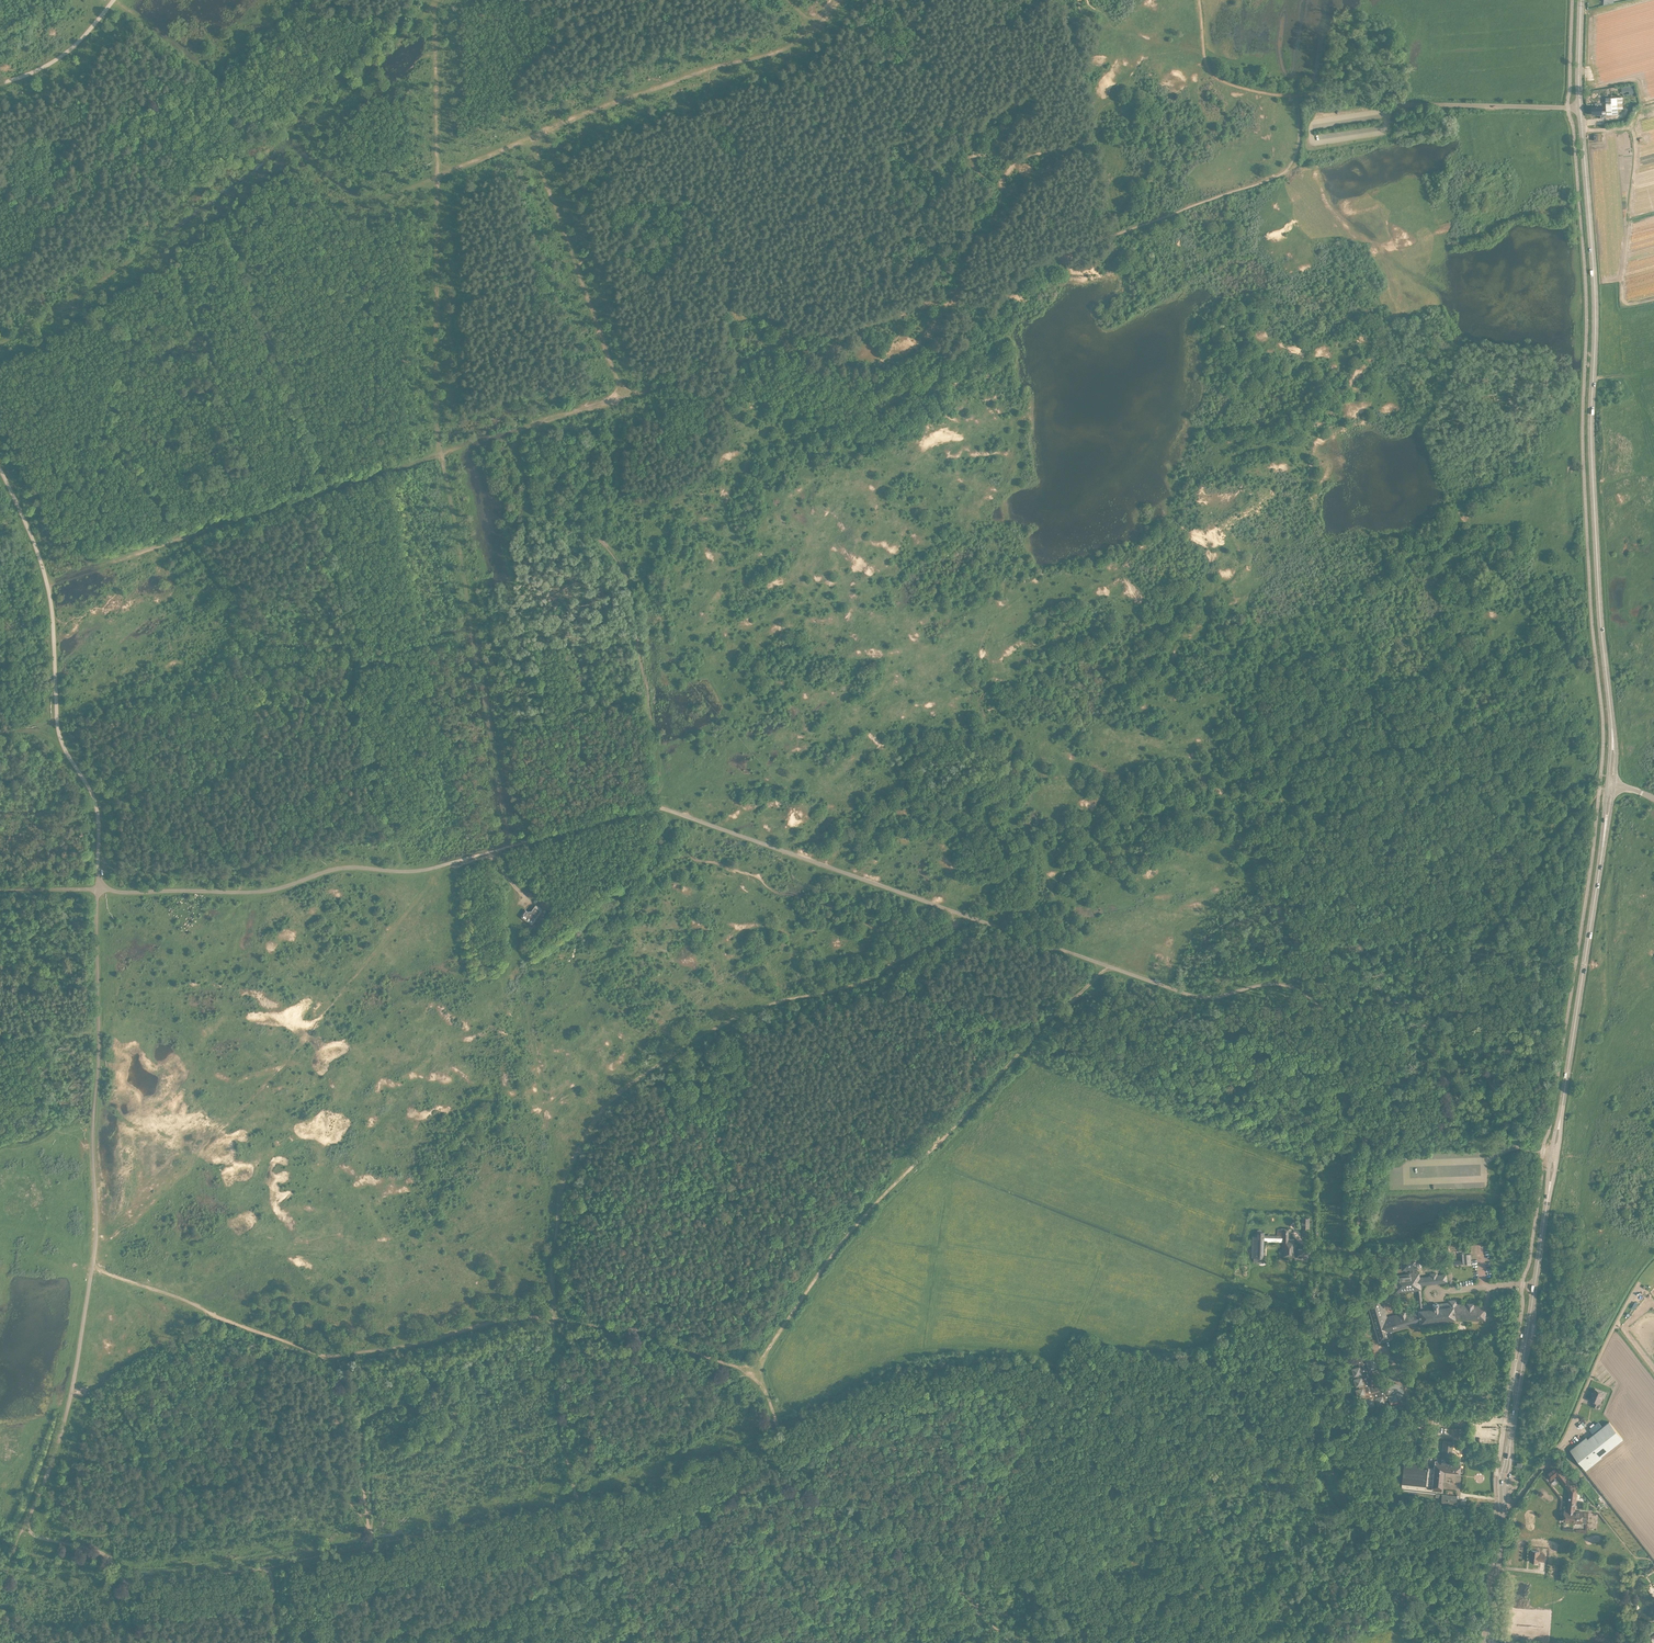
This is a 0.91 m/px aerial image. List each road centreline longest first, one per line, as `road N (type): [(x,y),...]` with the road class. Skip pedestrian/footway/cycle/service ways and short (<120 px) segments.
road 1 (secondary): [(1610,785),(1592,482),(1594,312),(1581,0)]
road 2 (track): [(439,454),(436,177),(708,70)]
road 3 (secondary): [(1487,1642),(1553,1154)]
road 4 (track): [(439,454),(505,848)]
road 5 (secondary): [(1553,1154),(1610,785)]
road 6 (track): [(439,454),(738,359)]
road 7 (track): [(436,177),(368,198),(336,183),(287,141)]
road 8 (track): [(1298,97),(1214,76),(1197,0)]
road 9 (track): [(1568,107),(1410,102)]
road 10 (track): [(574,259),(617,399)]
road 11 (track): [(186,55),(287,141)]
road 12 (track): [(574,259),(528,137)]

